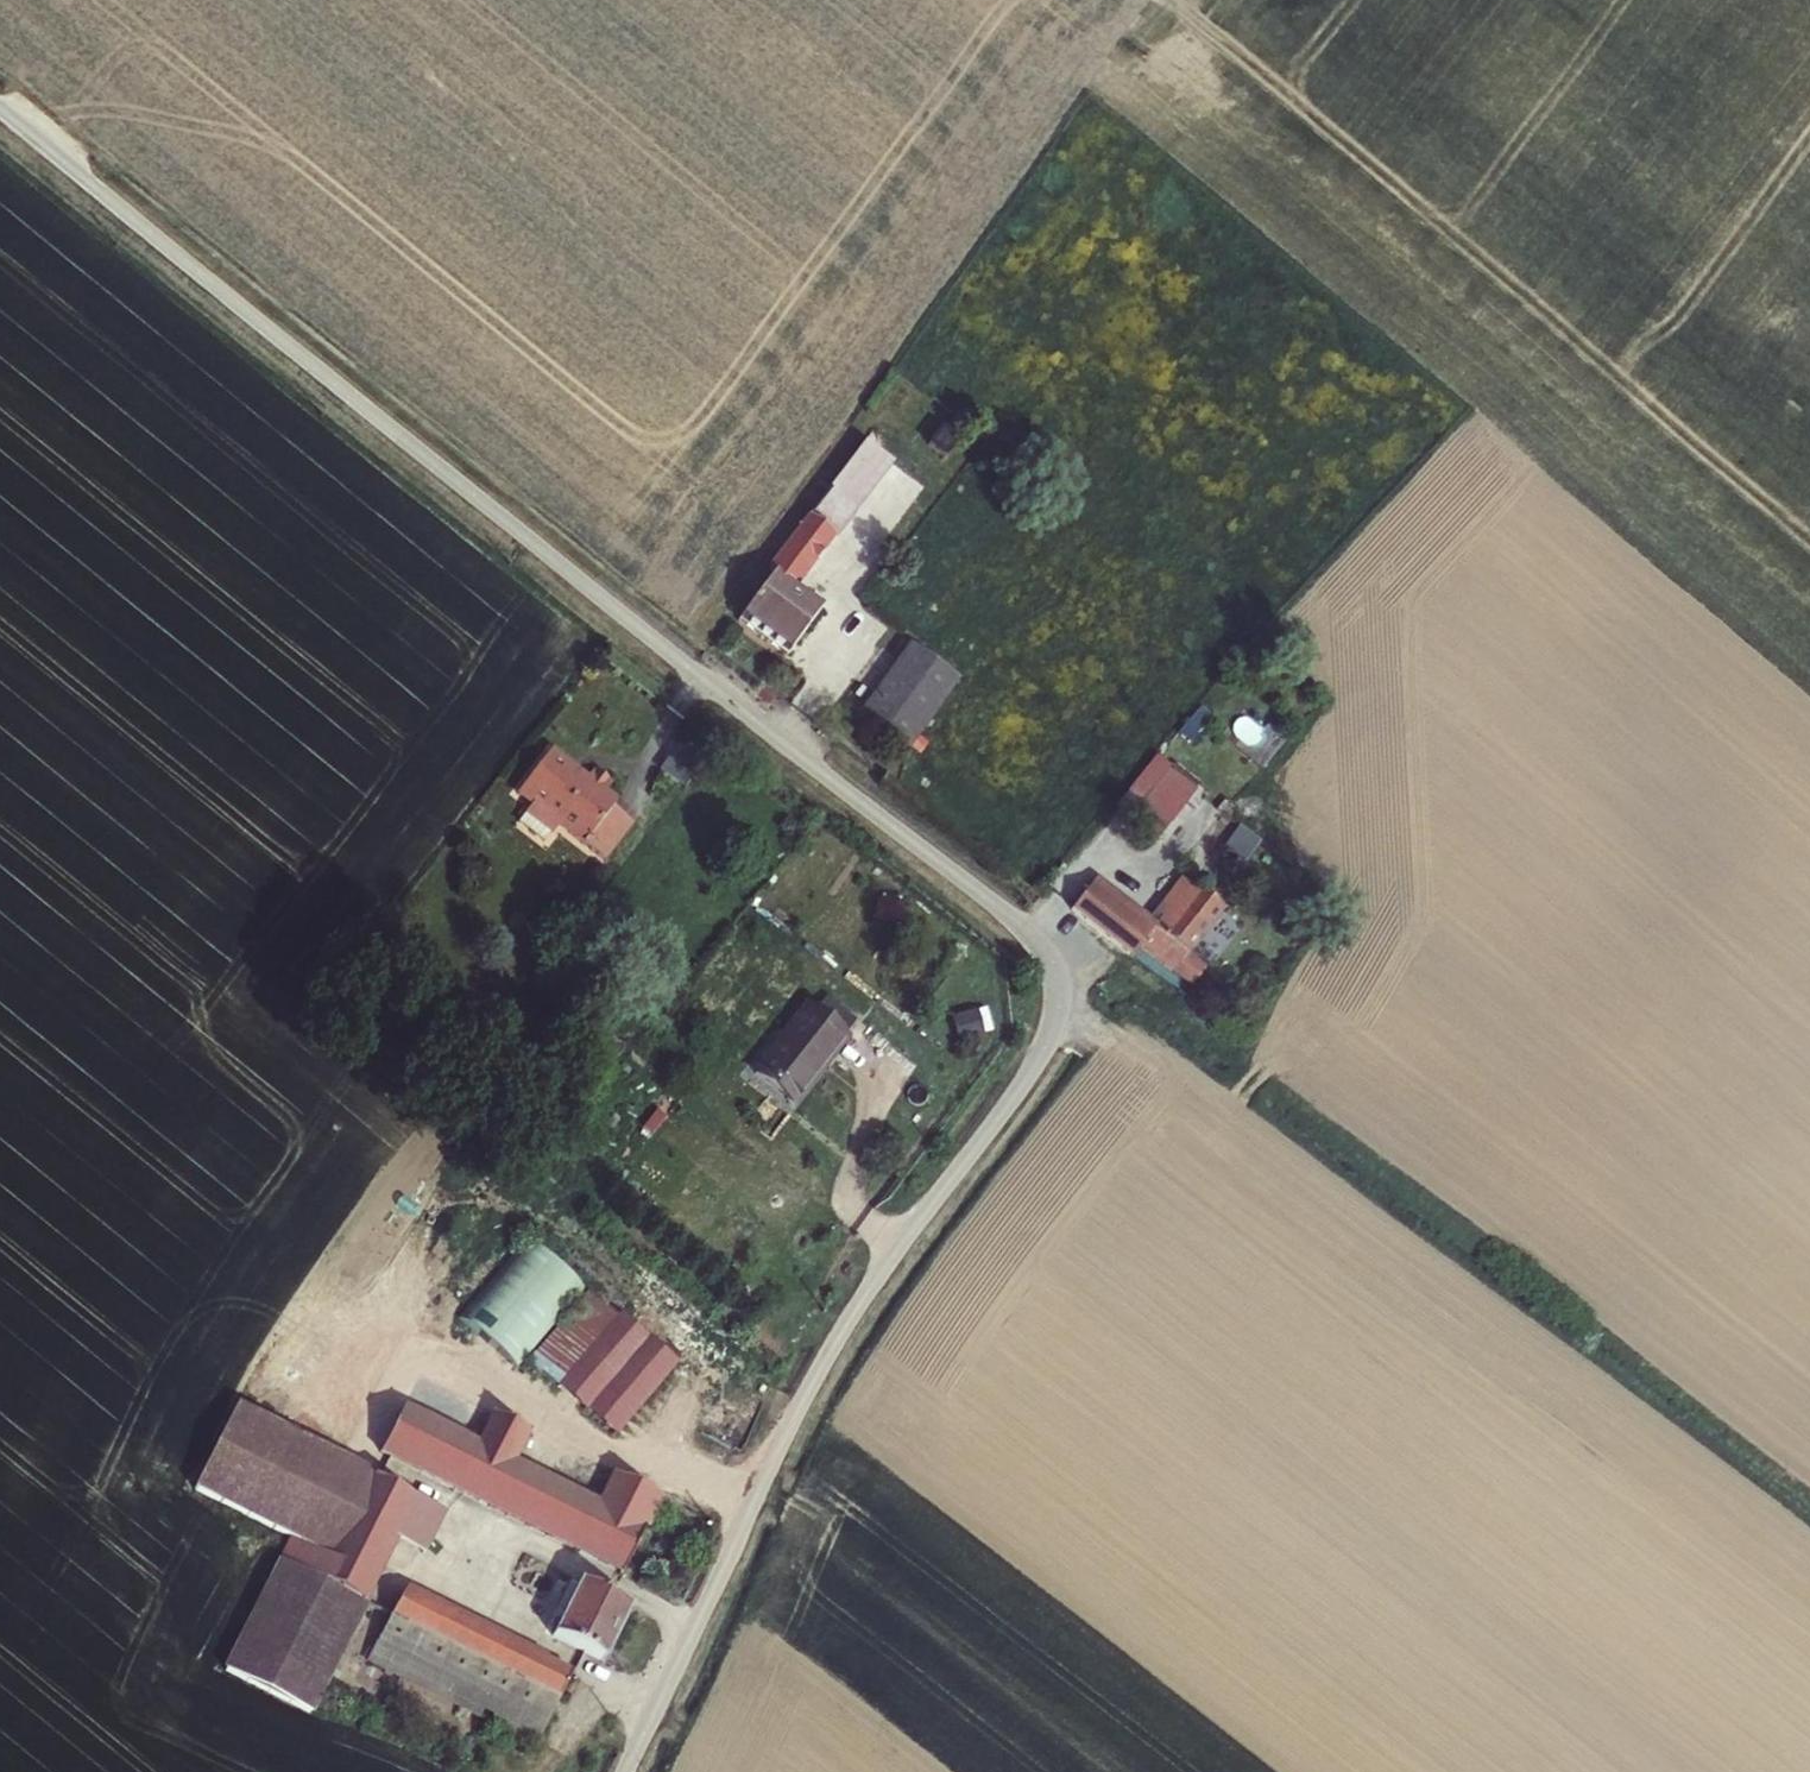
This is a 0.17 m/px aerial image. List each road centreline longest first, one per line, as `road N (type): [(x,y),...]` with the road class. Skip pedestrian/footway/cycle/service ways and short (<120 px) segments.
road 1 (unclassified): [(0,105),(442,470),(1023,927),(1049,960),(1057,993),(1040,1054),(819,1368),(623,1771)]

